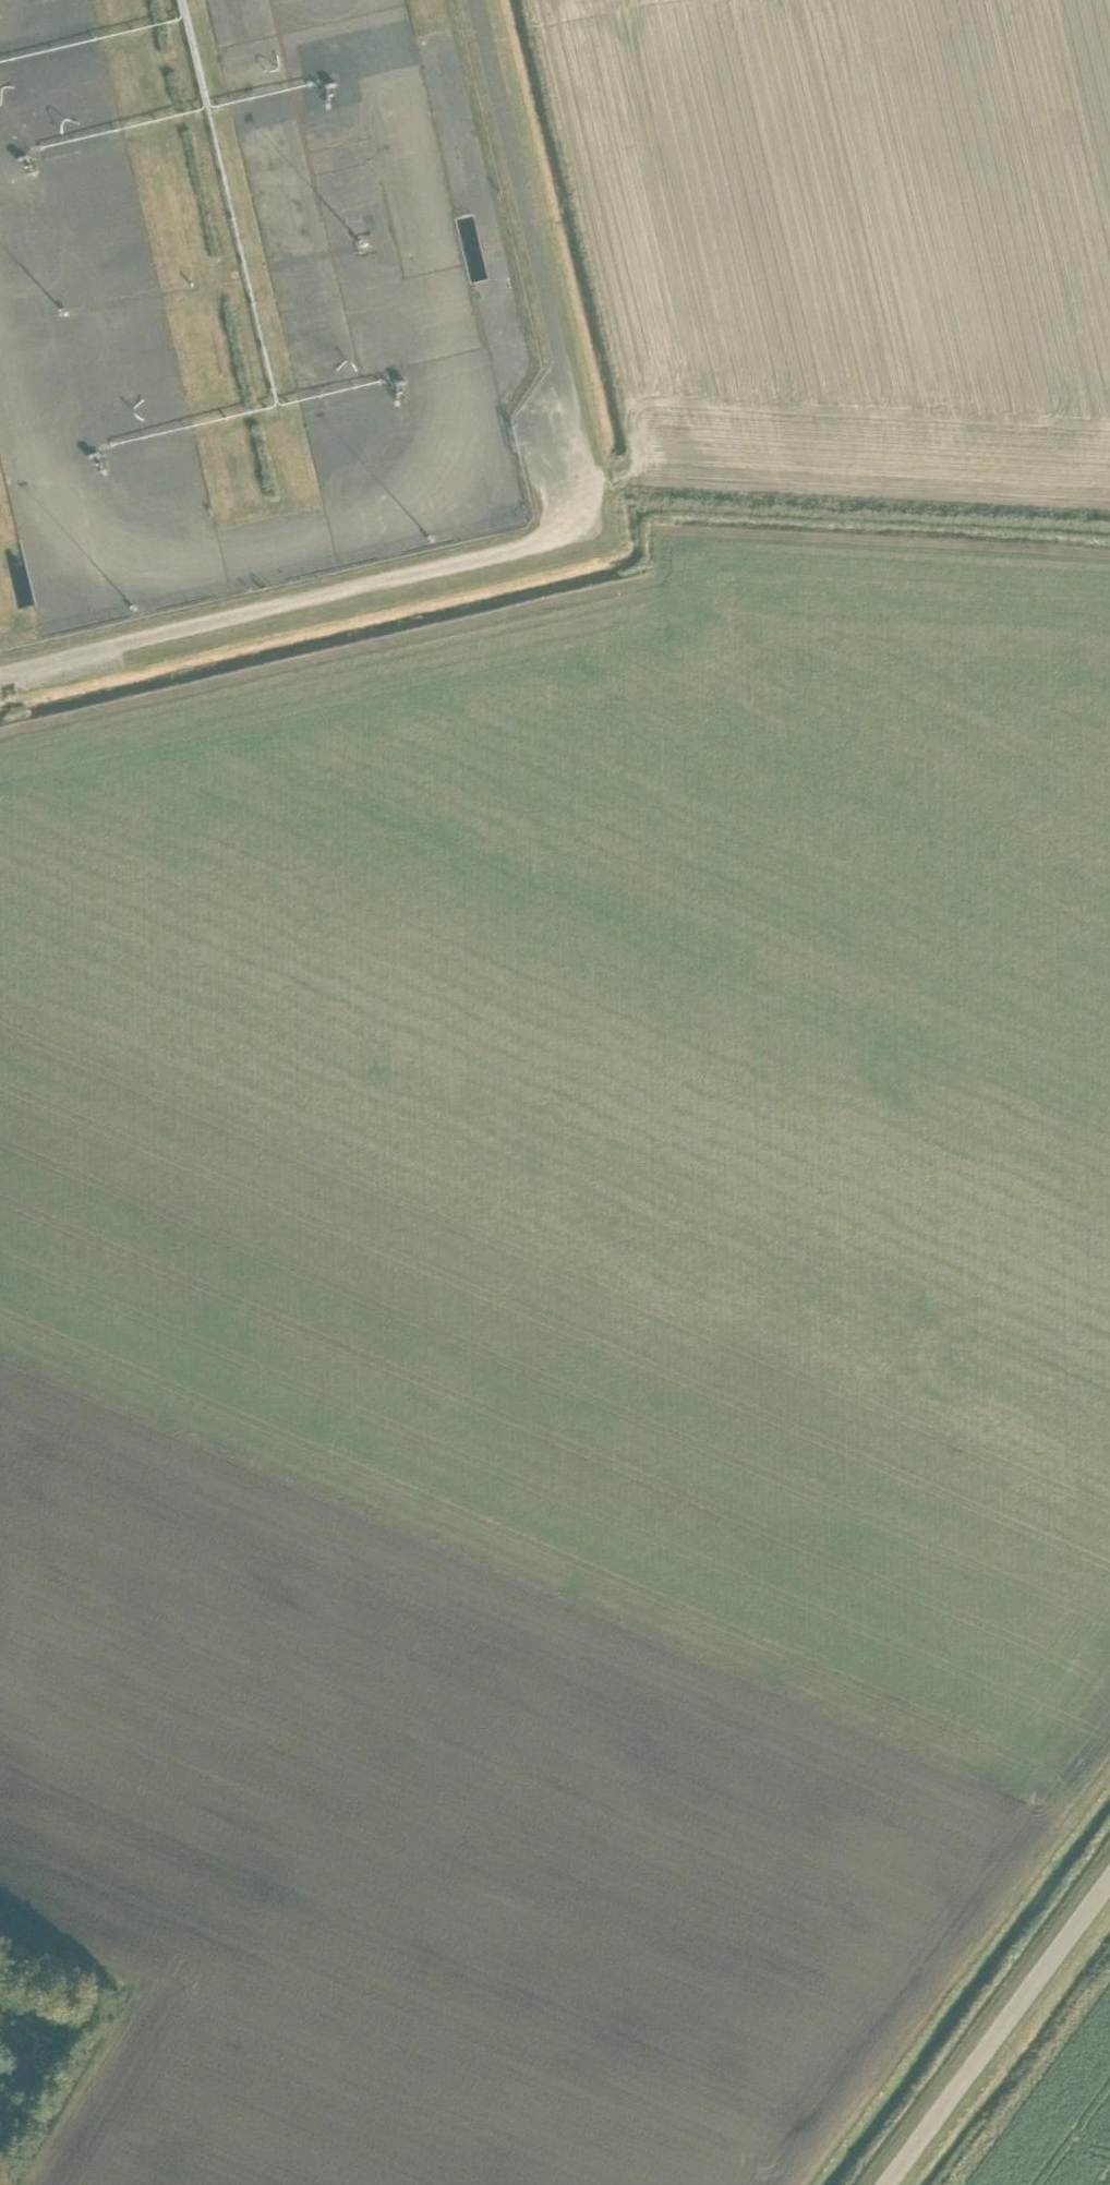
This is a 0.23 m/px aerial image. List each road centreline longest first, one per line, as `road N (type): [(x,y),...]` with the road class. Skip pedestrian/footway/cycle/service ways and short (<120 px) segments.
road 1 (unclassified): [(1109,1879),(886,2184)]

